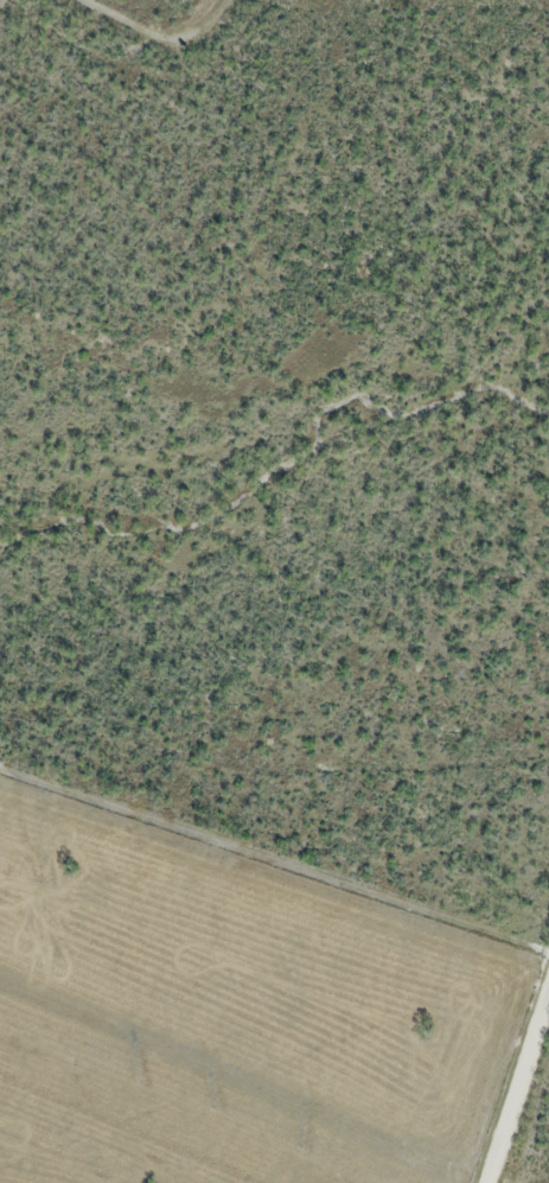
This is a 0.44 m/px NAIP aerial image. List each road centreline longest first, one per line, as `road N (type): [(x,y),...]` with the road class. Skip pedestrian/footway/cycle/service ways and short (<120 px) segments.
road 1 (residential): [(483,1182),(535,1026)]

